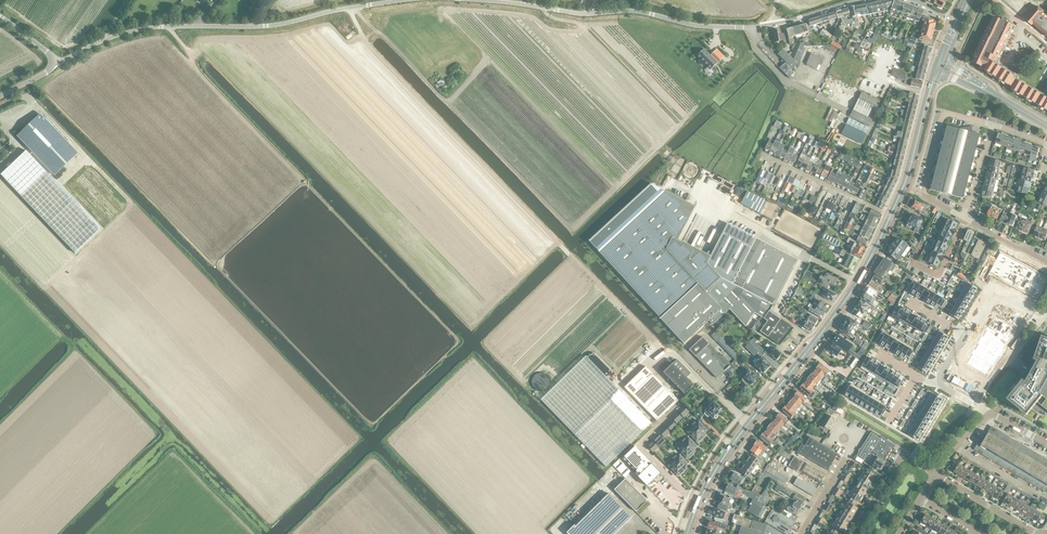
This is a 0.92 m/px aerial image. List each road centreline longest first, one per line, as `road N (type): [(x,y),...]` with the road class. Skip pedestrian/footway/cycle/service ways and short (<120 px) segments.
road 1 (primary): [(687,533),(717,468),(848,297),(891,215)]
road 2 (unclassified): [(55,61),(145,28),(266,26),(402,0)]
road 3 (unclassified): [(476,0),(763,25)]
road 4 (residential): [(961,216),(923,194),(942,116),(993,125)]
road 5 (track): [(447,102),(352,8),(365,41)]
road 6 (primary): [(891,215),(940,64)]
road 7 (track): [(558,242),(658,346)]
road 8 (residential): [(761,153),(891,215)]
road 9 (residential): [(853,533),(903,454),(938,474)]
road 10 (secondary): [(1046,125),(940,64)]

